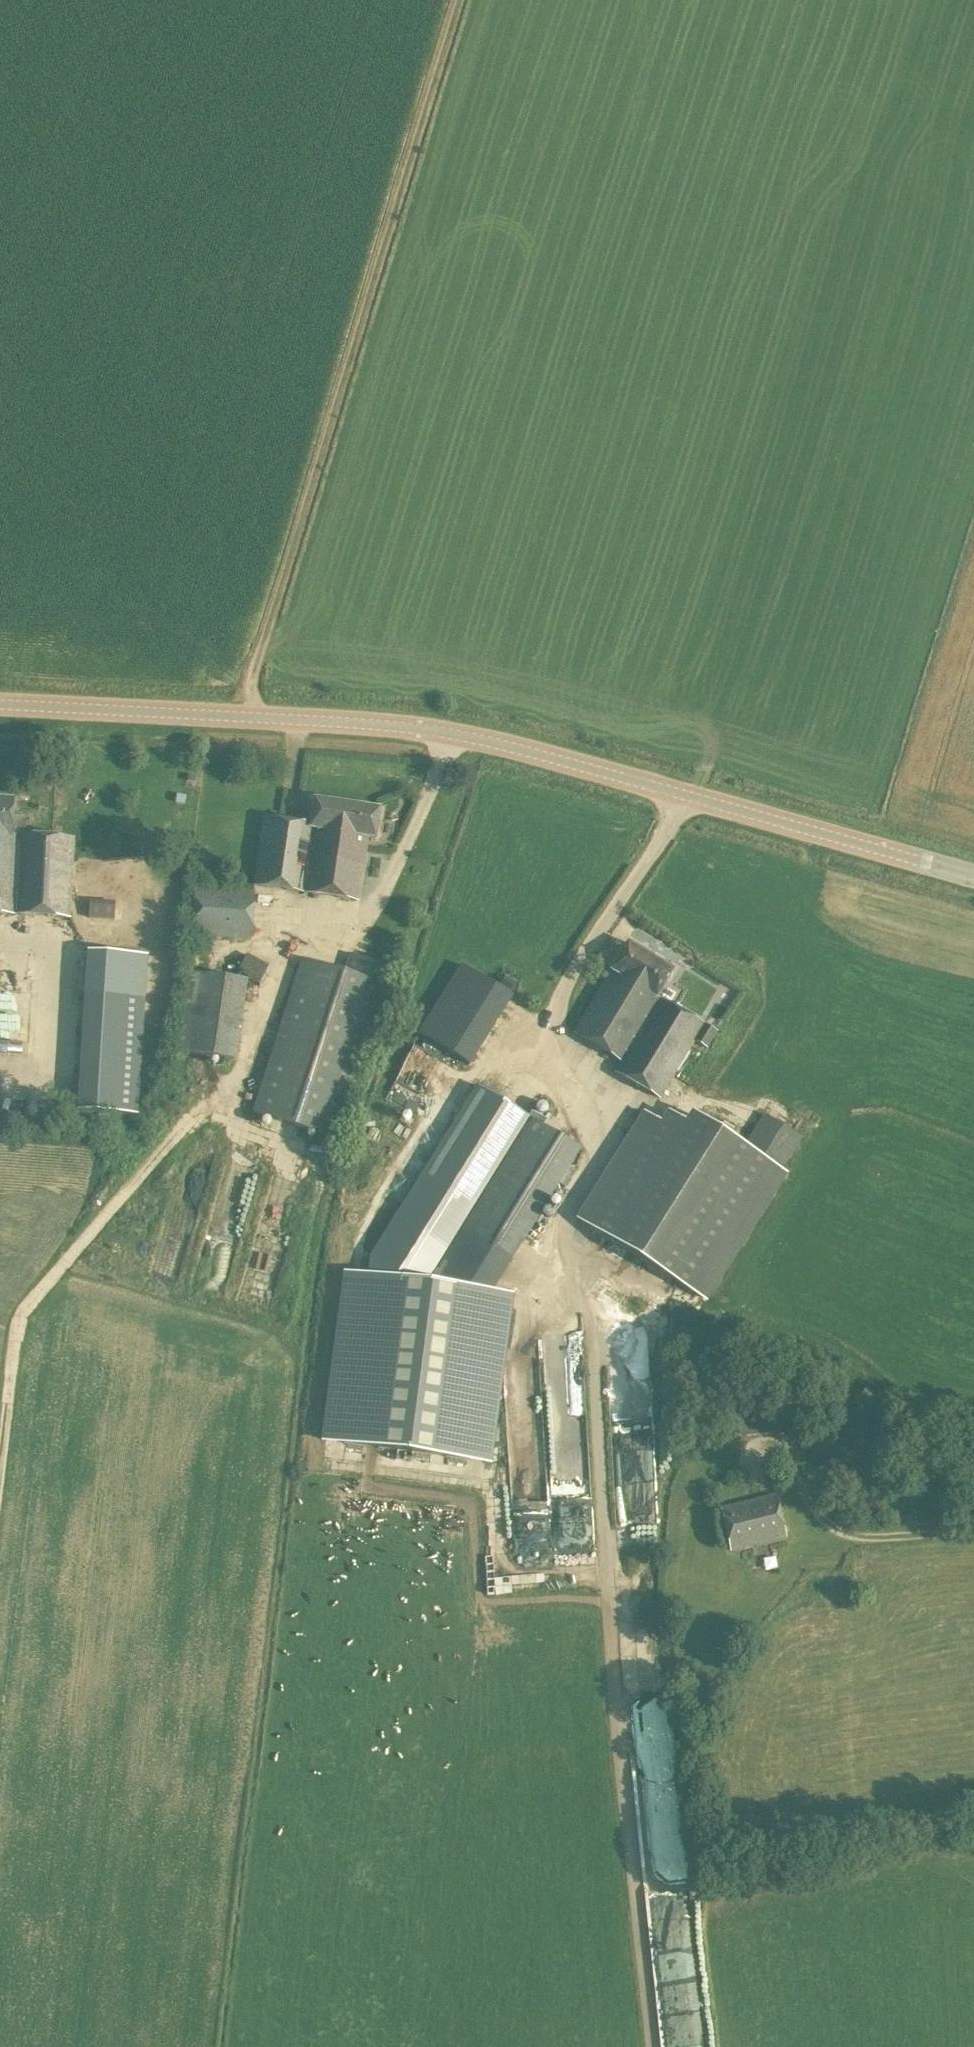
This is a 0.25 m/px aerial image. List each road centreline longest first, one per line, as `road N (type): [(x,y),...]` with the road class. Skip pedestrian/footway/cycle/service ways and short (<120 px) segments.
road 1 (tertiary): [(973,876),(498,743),(409,726),(0,705)]

